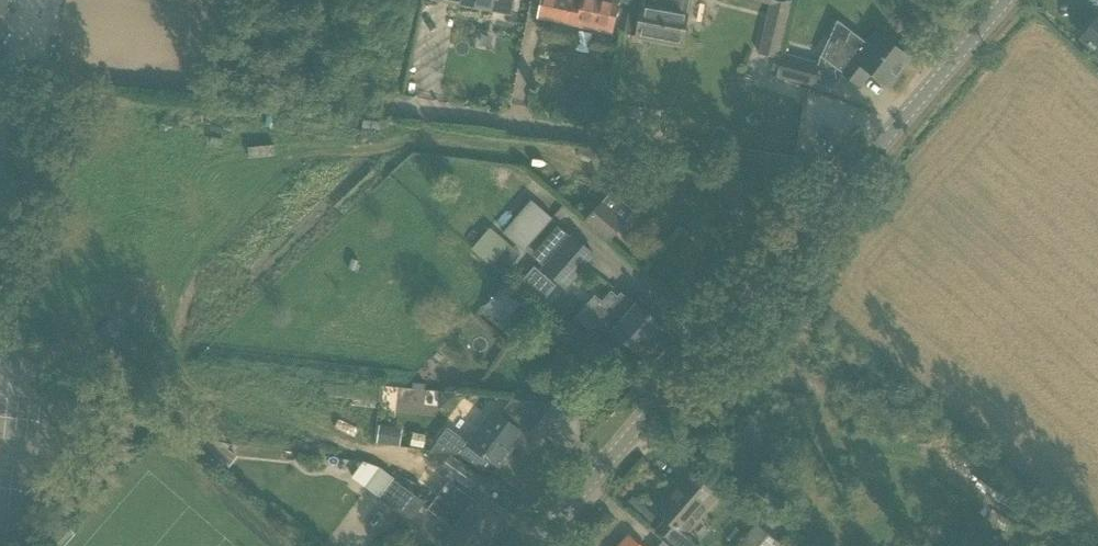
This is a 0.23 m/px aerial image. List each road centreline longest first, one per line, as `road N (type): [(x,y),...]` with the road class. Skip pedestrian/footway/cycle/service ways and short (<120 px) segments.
road 1 (unclassified): [(537,545),(1007,0)]

